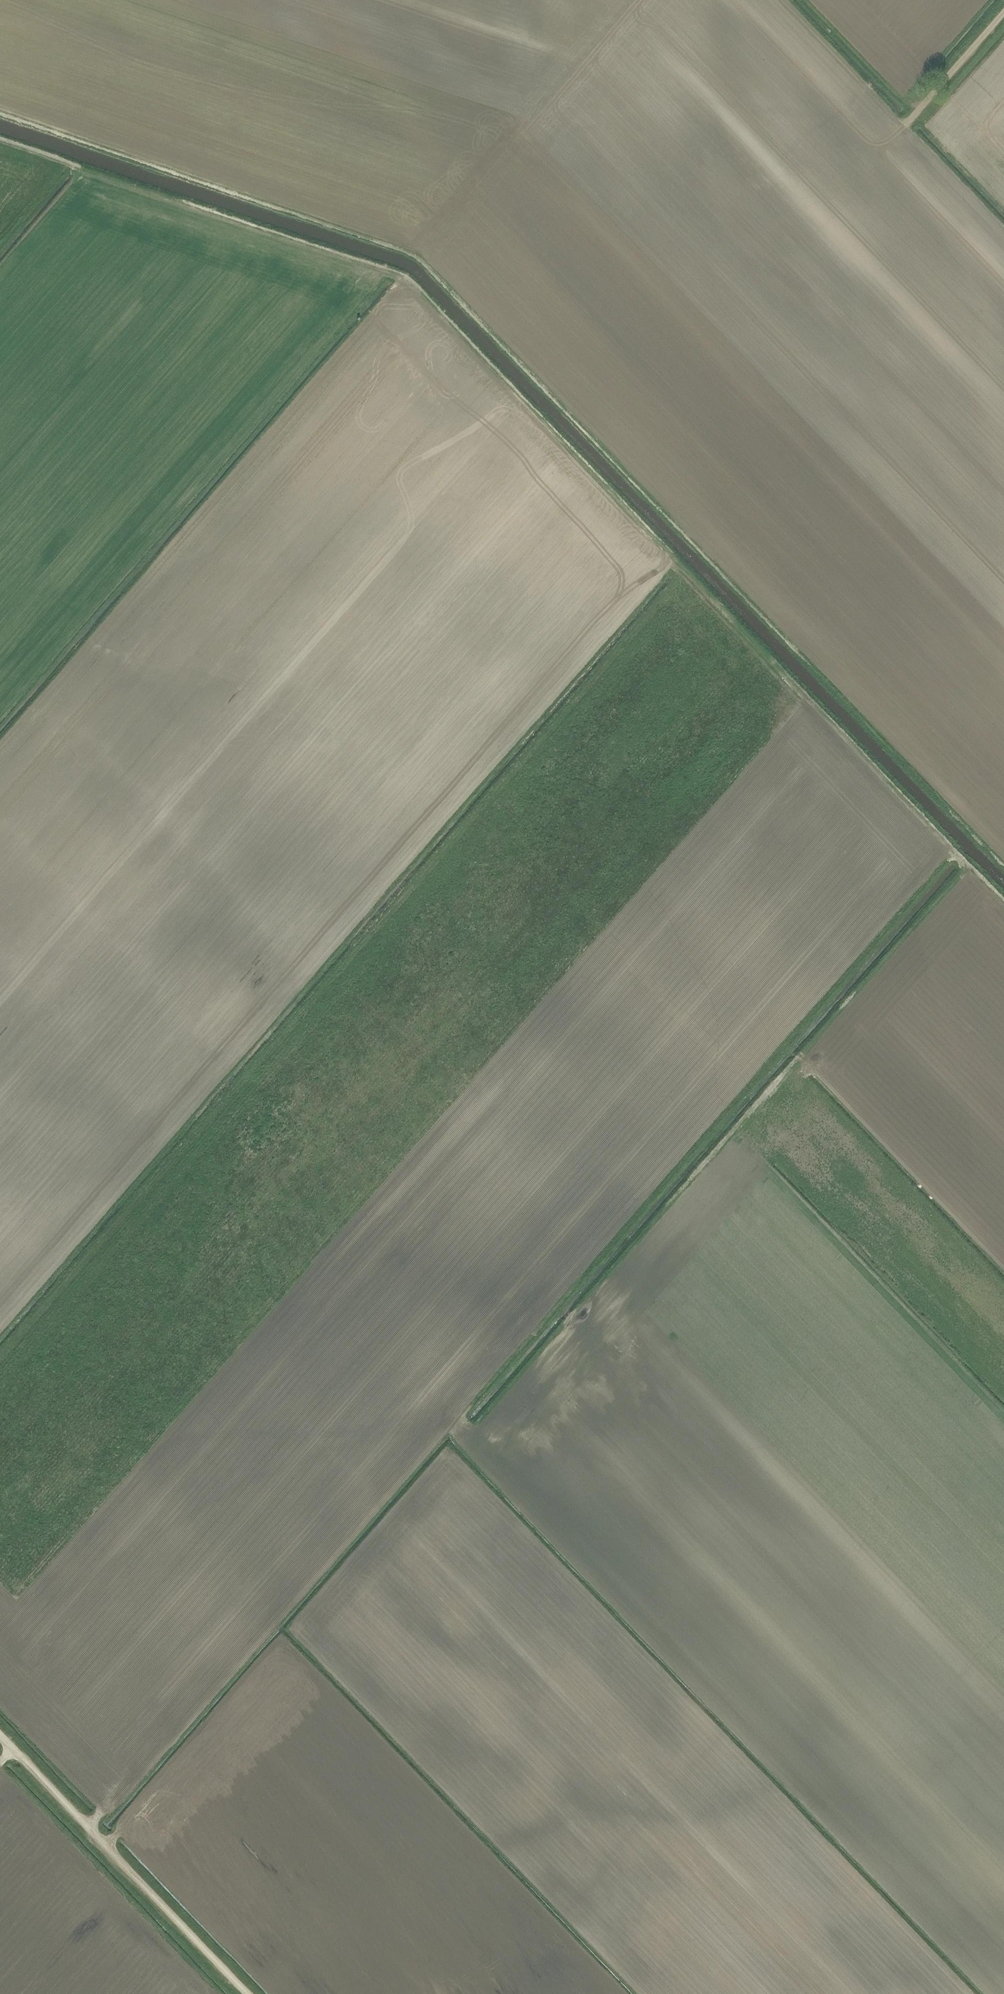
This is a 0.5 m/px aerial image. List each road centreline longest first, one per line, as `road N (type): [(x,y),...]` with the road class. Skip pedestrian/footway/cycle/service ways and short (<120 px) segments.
road 1 (unclassified): [(254,1993),(0,1729)]
road 2 (track): [(813,0),(915,111)]

